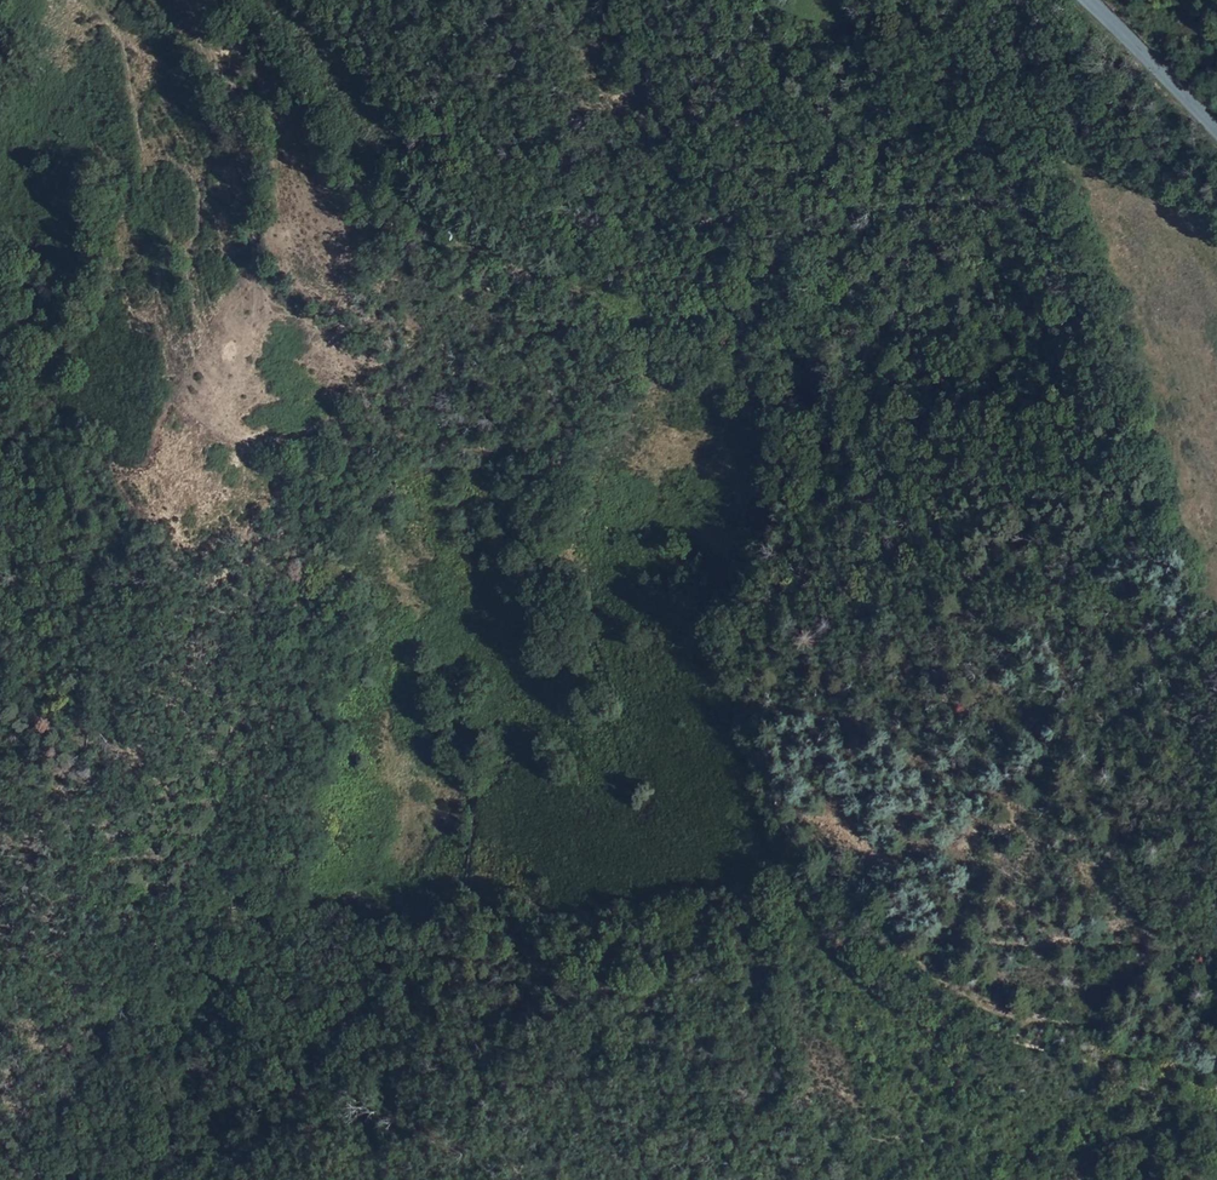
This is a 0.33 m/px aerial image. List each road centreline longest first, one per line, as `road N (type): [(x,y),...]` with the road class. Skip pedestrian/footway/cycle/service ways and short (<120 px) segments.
road 1 (track): [(1216,949),(861,935)]
road 2 (tertiary): [(1086,0),(1216,130)]

